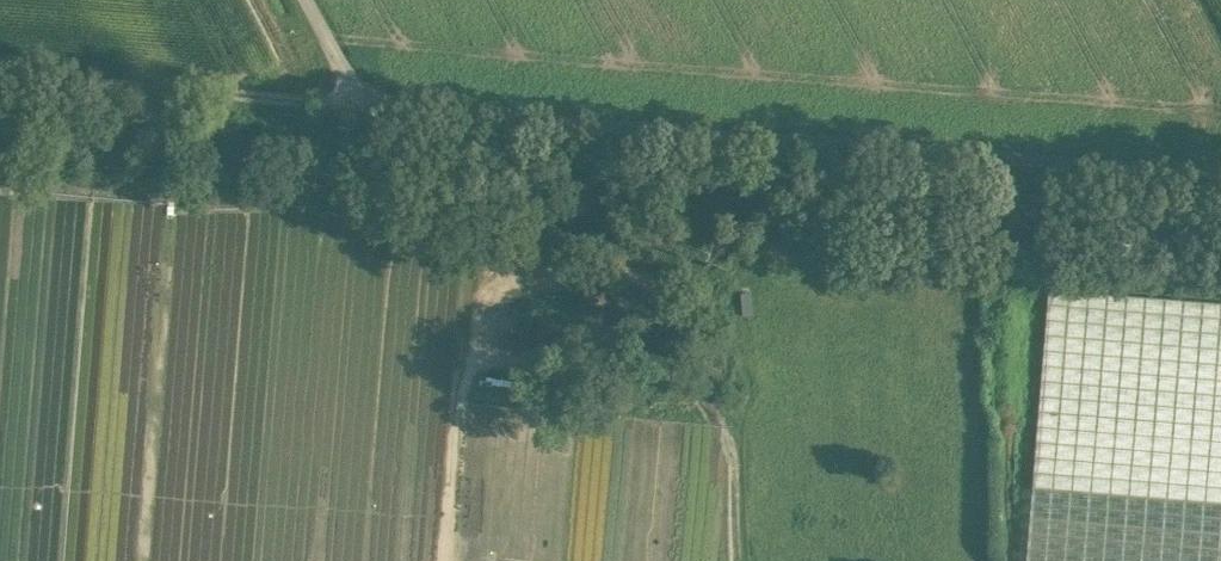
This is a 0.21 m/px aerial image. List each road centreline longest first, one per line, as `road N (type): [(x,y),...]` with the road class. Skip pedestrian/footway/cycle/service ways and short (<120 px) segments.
road 1 (unclassified): [(1220,172),(364,105),(302,0)]
road 2 (track): [(364,105),(0,75)]

